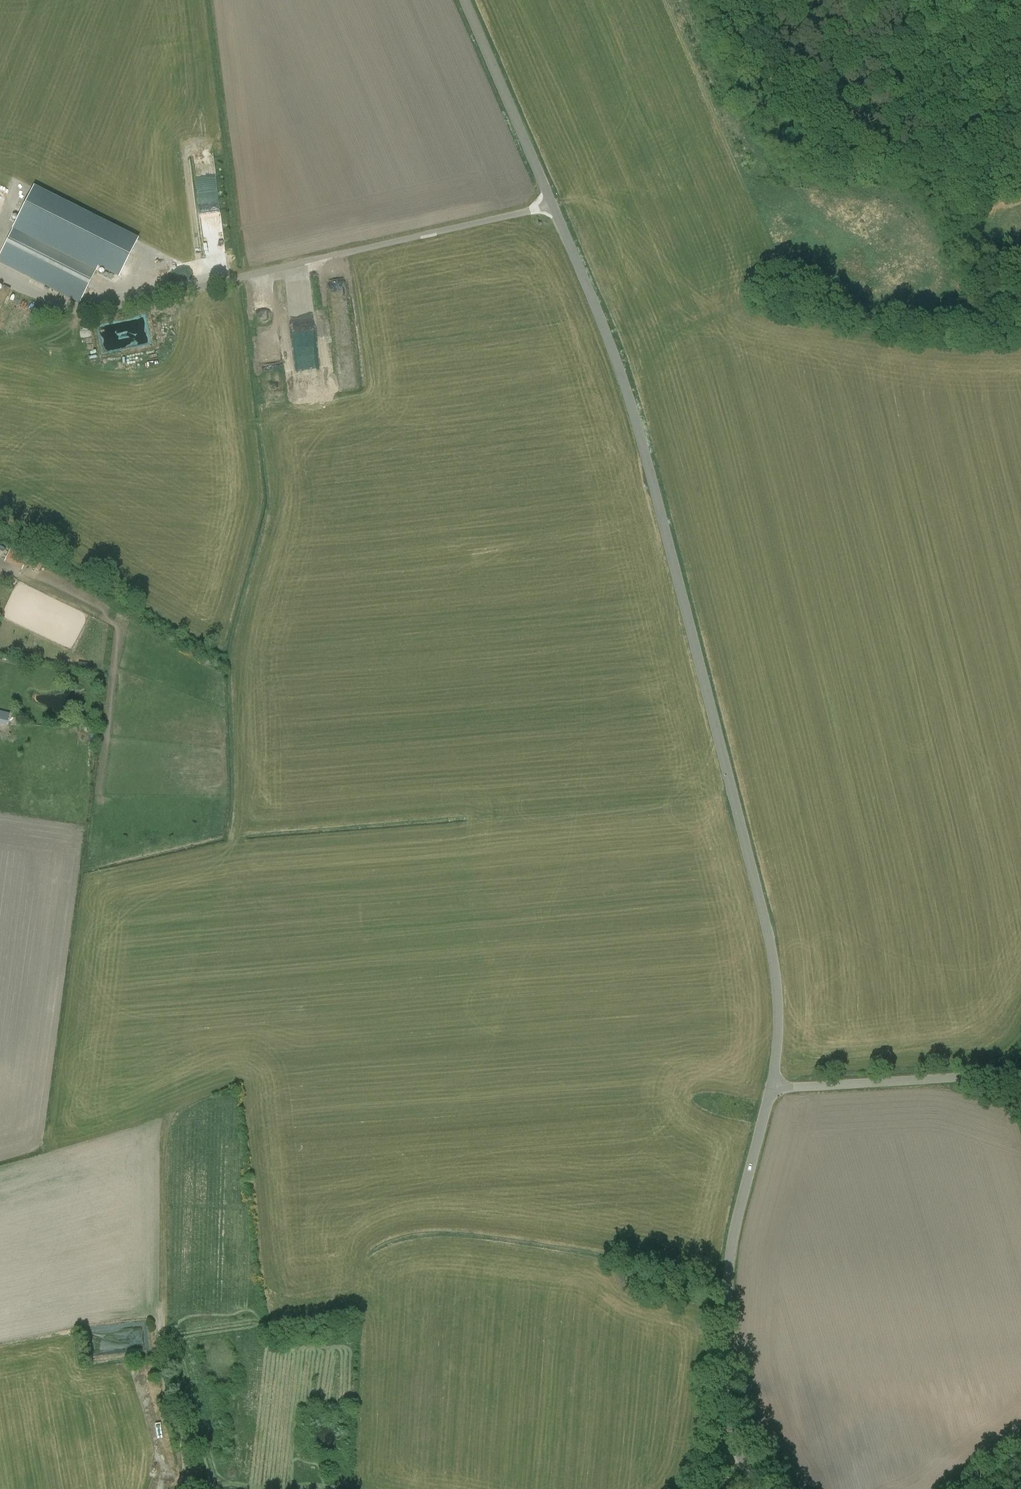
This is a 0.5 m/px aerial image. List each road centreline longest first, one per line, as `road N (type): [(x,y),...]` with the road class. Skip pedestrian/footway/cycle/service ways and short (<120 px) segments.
road 1 (unclassified): [(772,1089),(780,1025),(767,930),(621,373),(464,0)]
road 2 (unclassified): [(736,1449),(723,1367),(727,1284),(772,1089)]
road 3 (unclassified): [(772,1089),(1020,1075)]

